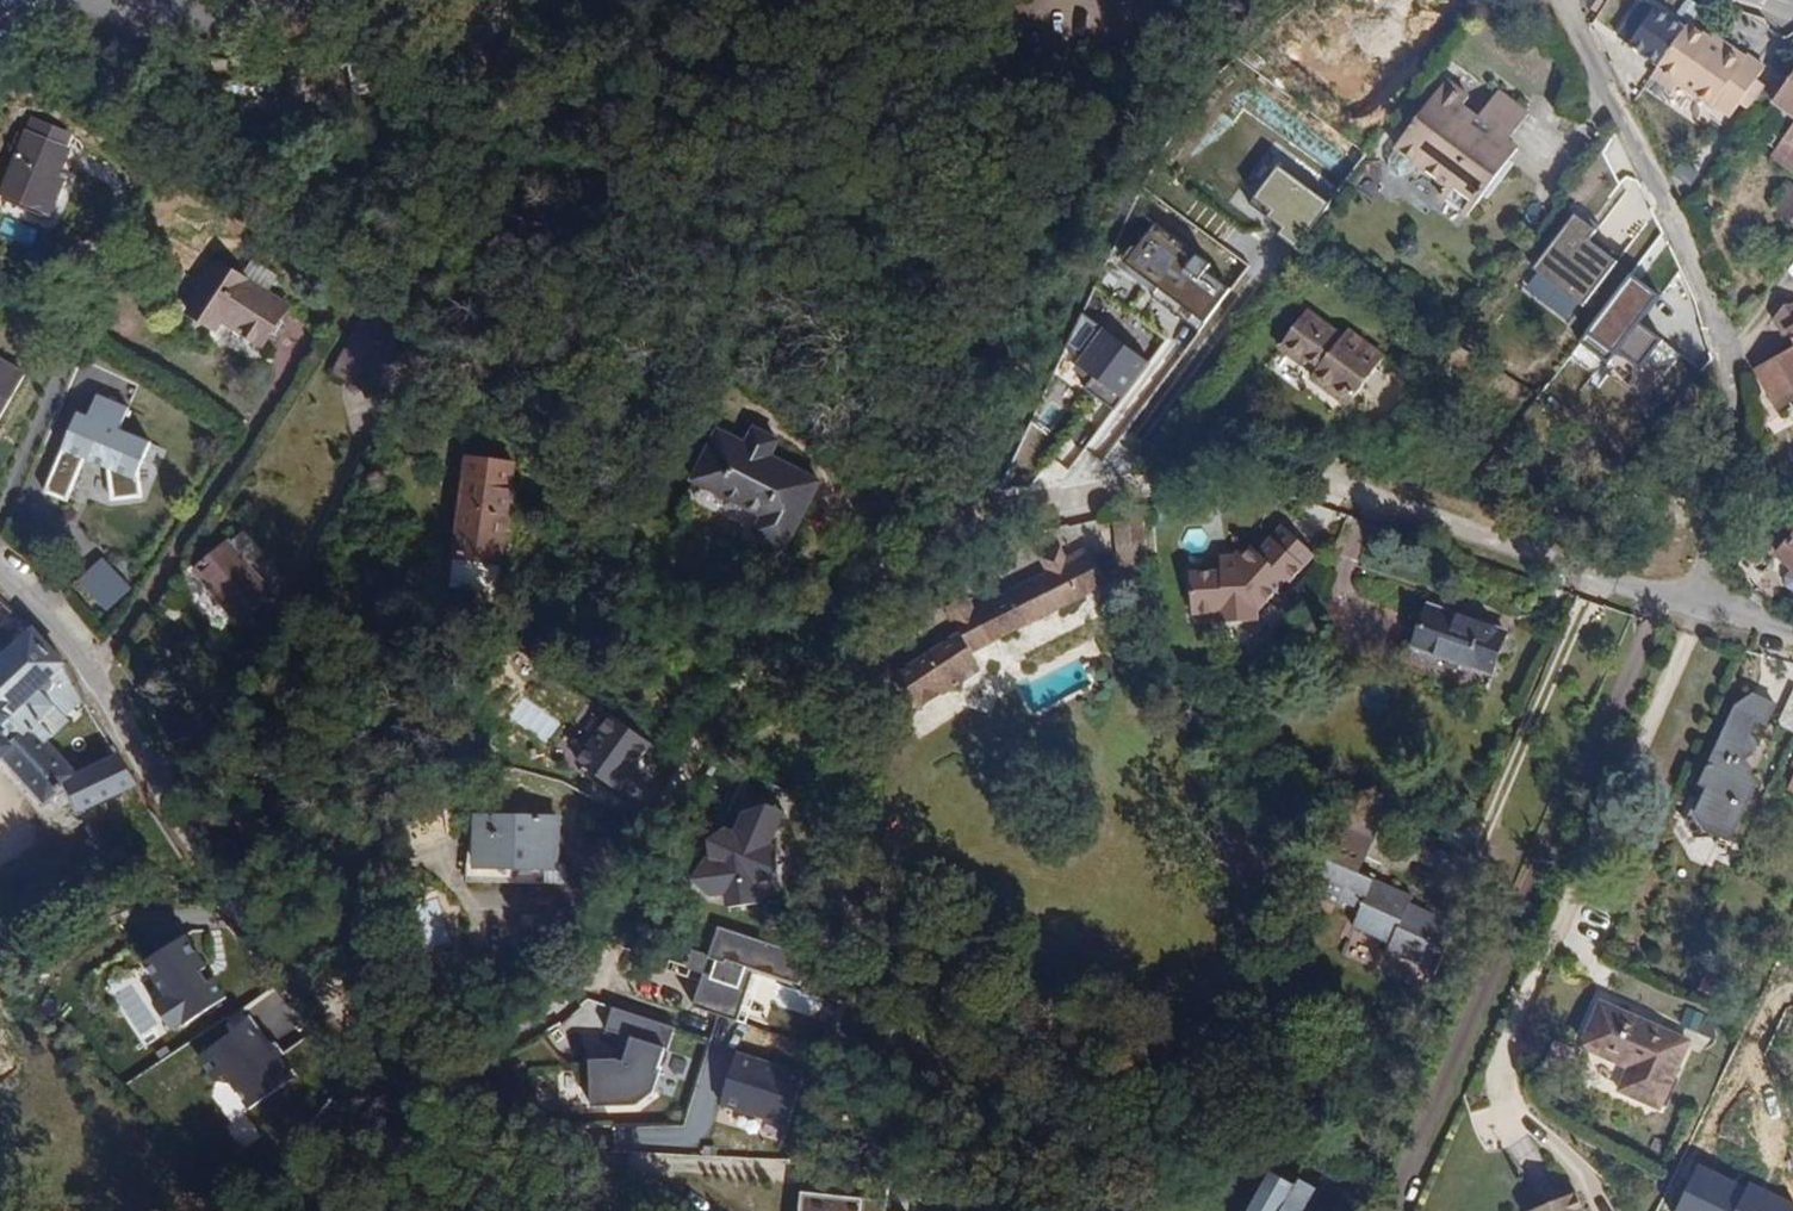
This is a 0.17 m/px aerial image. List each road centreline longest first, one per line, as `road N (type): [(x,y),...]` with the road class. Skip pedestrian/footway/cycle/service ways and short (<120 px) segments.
road 1 (track): [(378,1033),(440,1044),(561,996),(618,906),(719,710),(834,610),(987,517)]
road 2 (residential): [(1705,598),(1535,555),(1278,470),(1184,475),(987,517)]
road 3 (residential): [(1705,598),(1735,427),(1732,363),(1567,0)]
road 4 (residential): [(0,563),(95,670),(233,897),(378,1033)]
road 5 (track): [(378,1033),(632,1210)]

